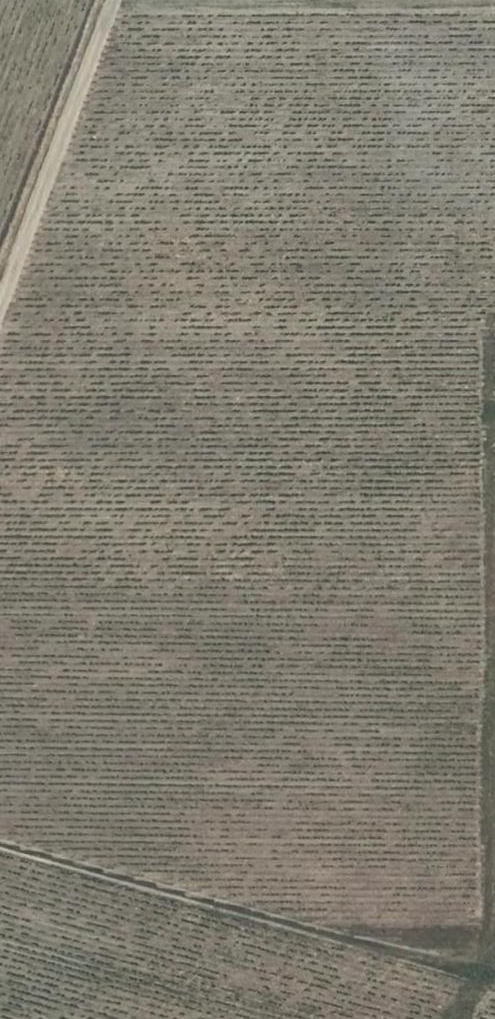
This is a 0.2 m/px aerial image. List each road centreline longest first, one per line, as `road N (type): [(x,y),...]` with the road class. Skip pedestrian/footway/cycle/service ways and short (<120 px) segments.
road 1 (track): [(0,844),(494,975)]
road 2 (track): [(118,0),(0,288)]

